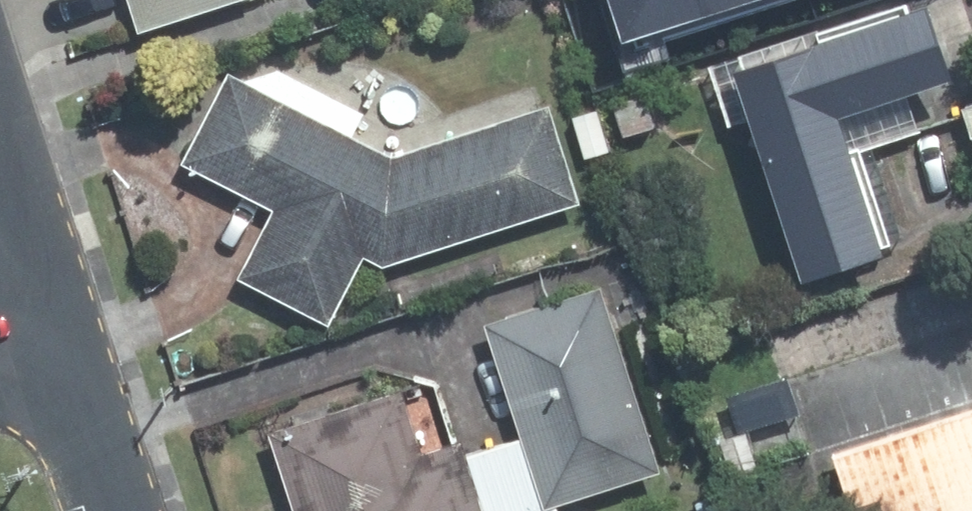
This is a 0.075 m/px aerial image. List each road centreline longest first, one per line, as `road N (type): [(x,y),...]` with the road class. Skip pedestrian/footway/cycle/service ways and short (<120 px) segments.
road 1 (residential): [(61,331),(0,148)]
road 2 (residential): [(118,510),(61,331)]

